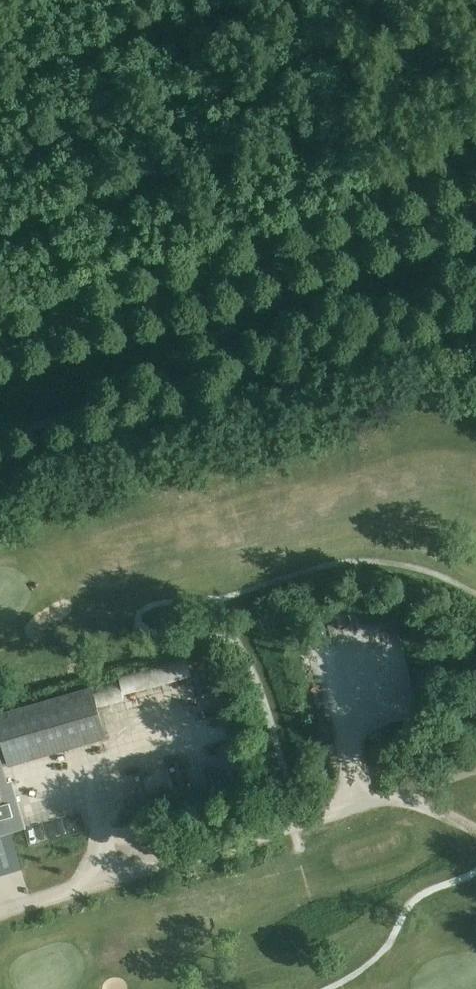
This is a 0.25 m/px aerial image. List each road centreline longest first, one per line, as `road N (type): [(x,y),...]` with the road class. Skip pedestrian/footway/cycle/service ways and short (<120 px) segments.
road 1 (unclassified): [(0,341),(475,202)]

